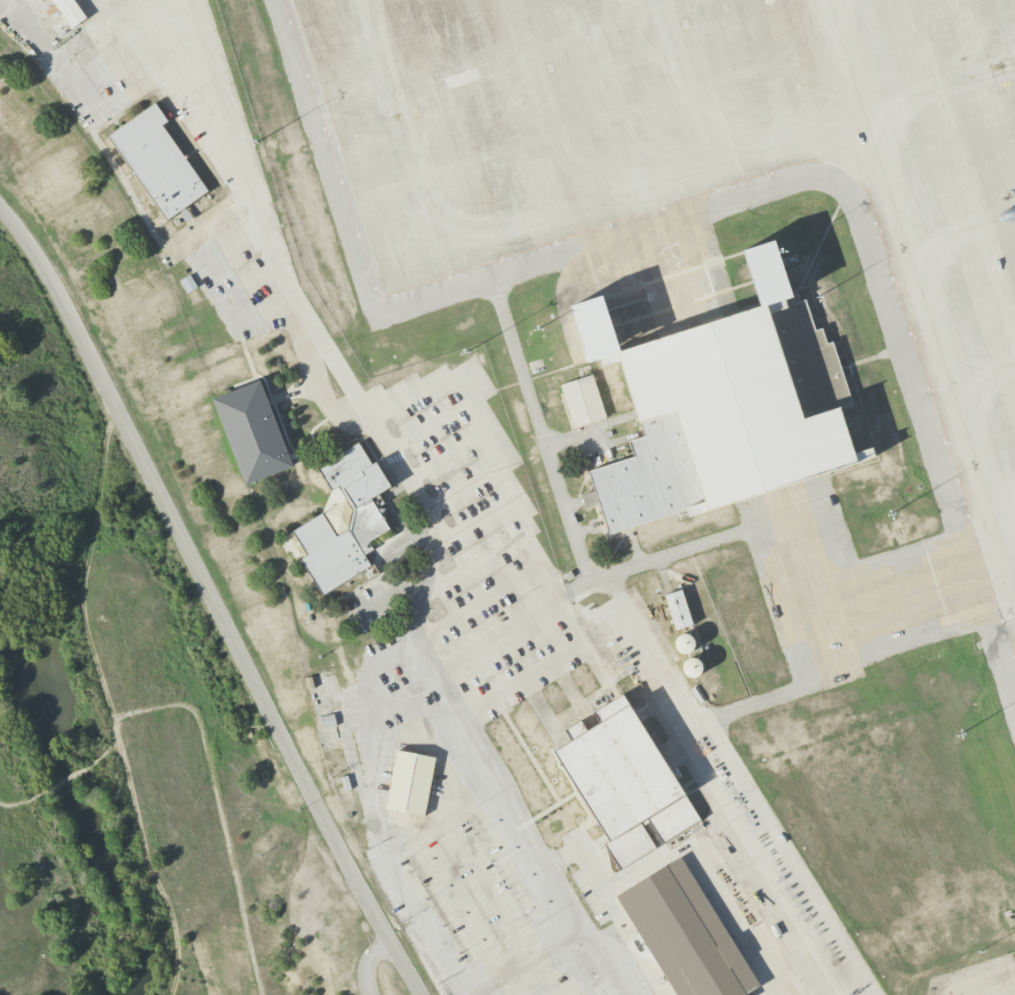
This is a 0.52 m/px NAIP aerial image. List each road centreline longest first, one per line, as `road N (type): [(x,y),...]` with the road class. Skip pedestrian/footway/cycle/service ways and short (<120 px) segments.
road 1 (residential): [(421,994),(49,278),(0,209)]

